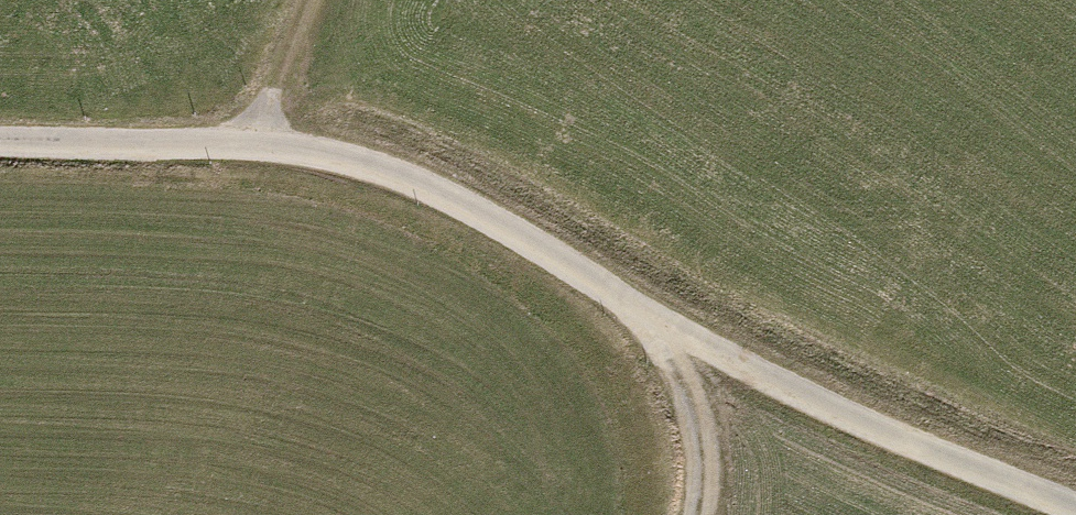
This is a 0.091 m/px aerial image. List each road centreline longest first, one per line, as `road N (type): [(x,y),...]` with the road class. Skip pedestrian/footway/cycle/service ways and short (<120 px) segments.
road 1 (track): [(659,321),(437,192),(351,161),(262,147),(0,139)]
road 2 (track): [(1075,514),(827,414),(659,321)]
road 3 (track): [(659,321),(696,421),(705,490),(698,514)]
road 4 (track): [(262,147),(316,0)]

